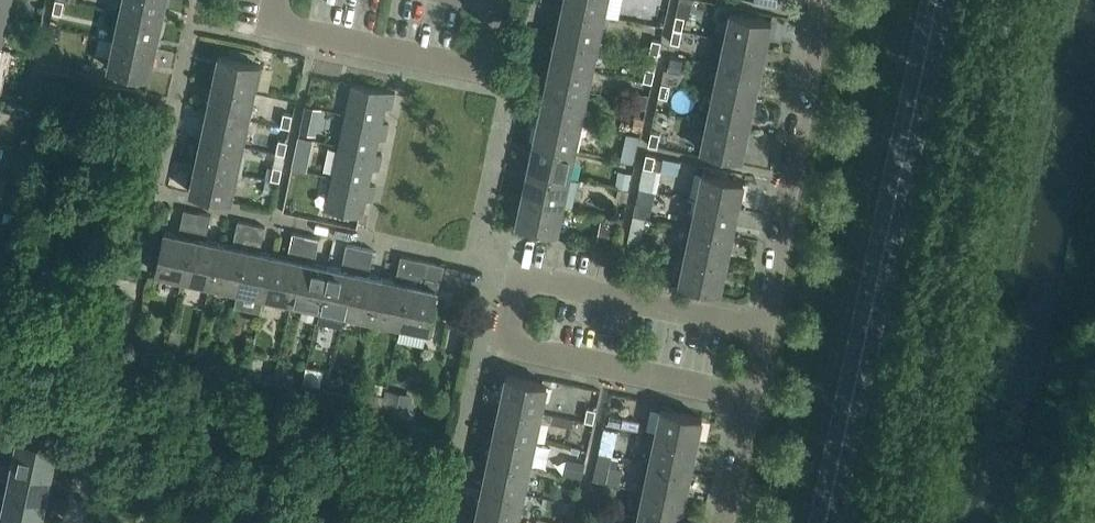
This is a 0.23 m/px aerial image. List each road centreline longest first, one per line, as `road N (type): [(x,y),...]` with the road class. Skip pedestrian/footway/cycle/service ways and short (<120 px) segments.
road 1 (tertiary): [(824,522),(935,0)]
road 2 (residential): [(718,522),(762,330),(821,0)]

